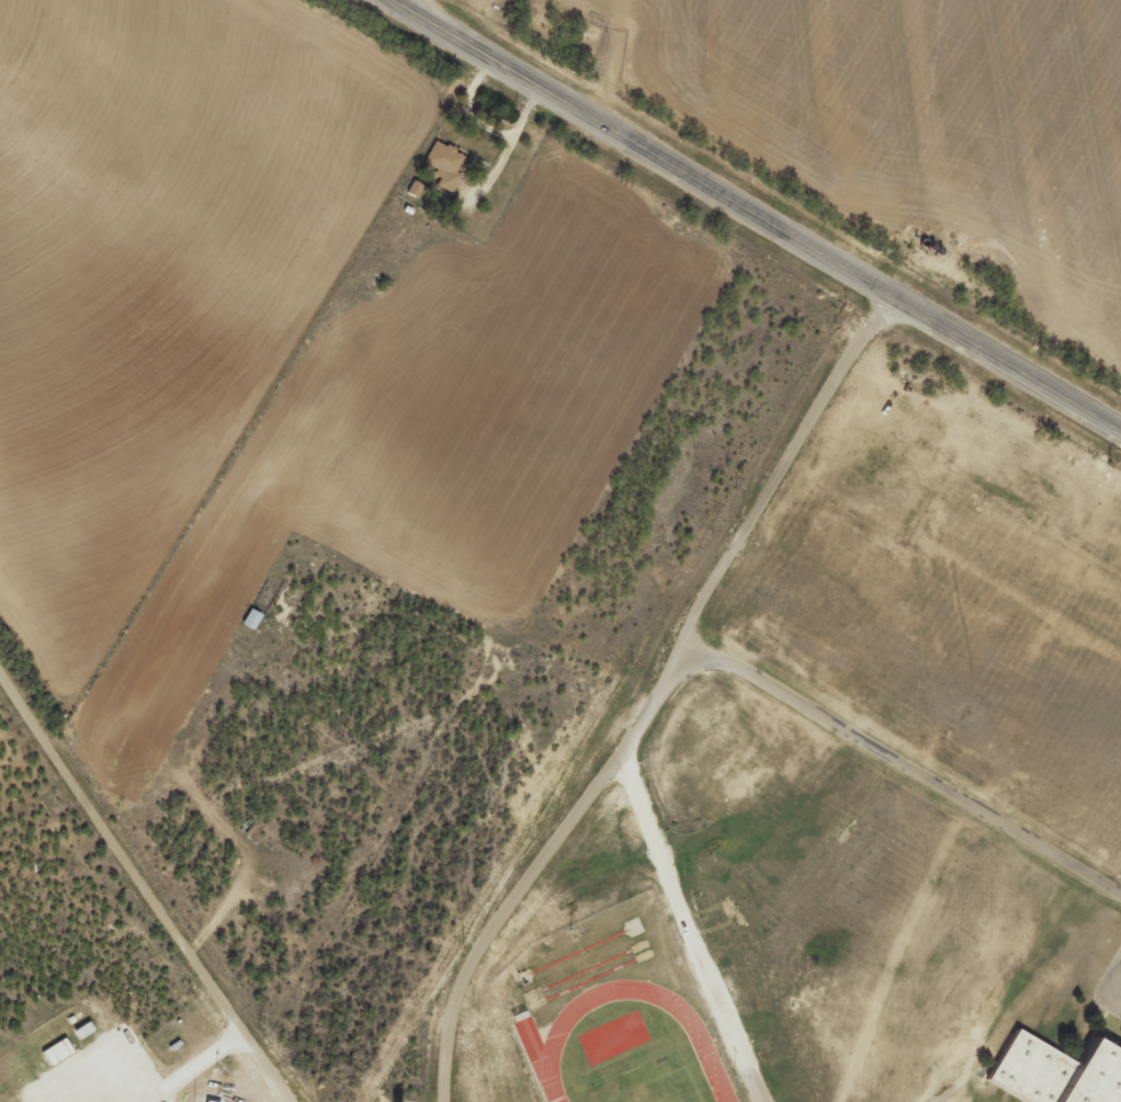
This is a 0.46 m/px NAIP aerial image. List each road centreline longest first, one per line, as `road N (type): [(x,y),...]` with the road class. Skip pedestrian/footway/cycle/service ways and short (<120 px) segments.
road 1 (primary): [(1052,409),(355,0)]
road 2 (residential): [(279,1101),(0,690)]

